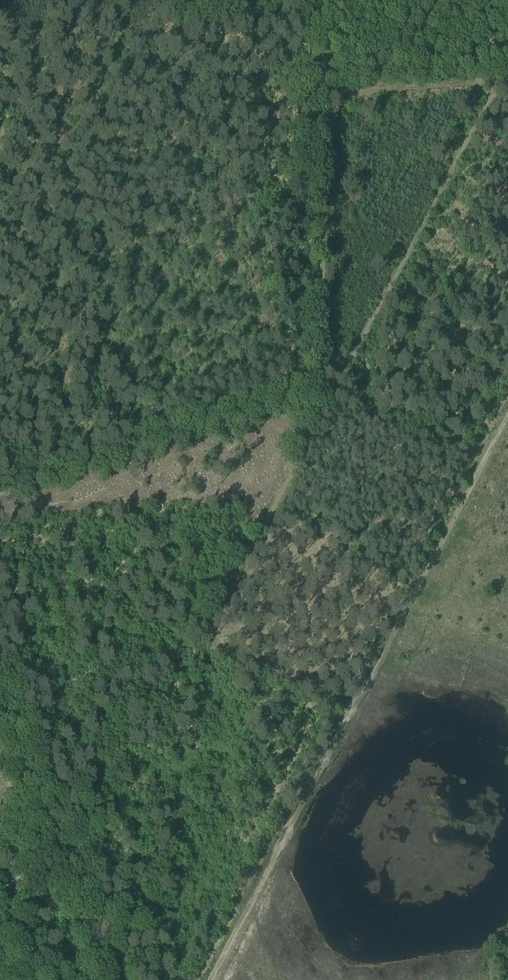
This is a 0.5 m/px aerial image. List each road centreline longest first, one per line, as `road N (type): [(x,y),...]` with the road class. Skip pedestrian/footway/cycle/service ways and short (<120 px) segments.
road 1 (track): [(333,392),(212,626),(212,646),(354,710),(212,979)]
road 2 (track): [(312,398),(322,376),(326,0)]
road 3 (track): [(333,392),(501,78),(507,78)]
road 4 (track): [(0,490),(333,392)]
road 5 (track): [(354,710),(507,415)]
road 6 (track): [(0,698),(113,979)]
road 7 (track): [(501,78),(325,95)]

